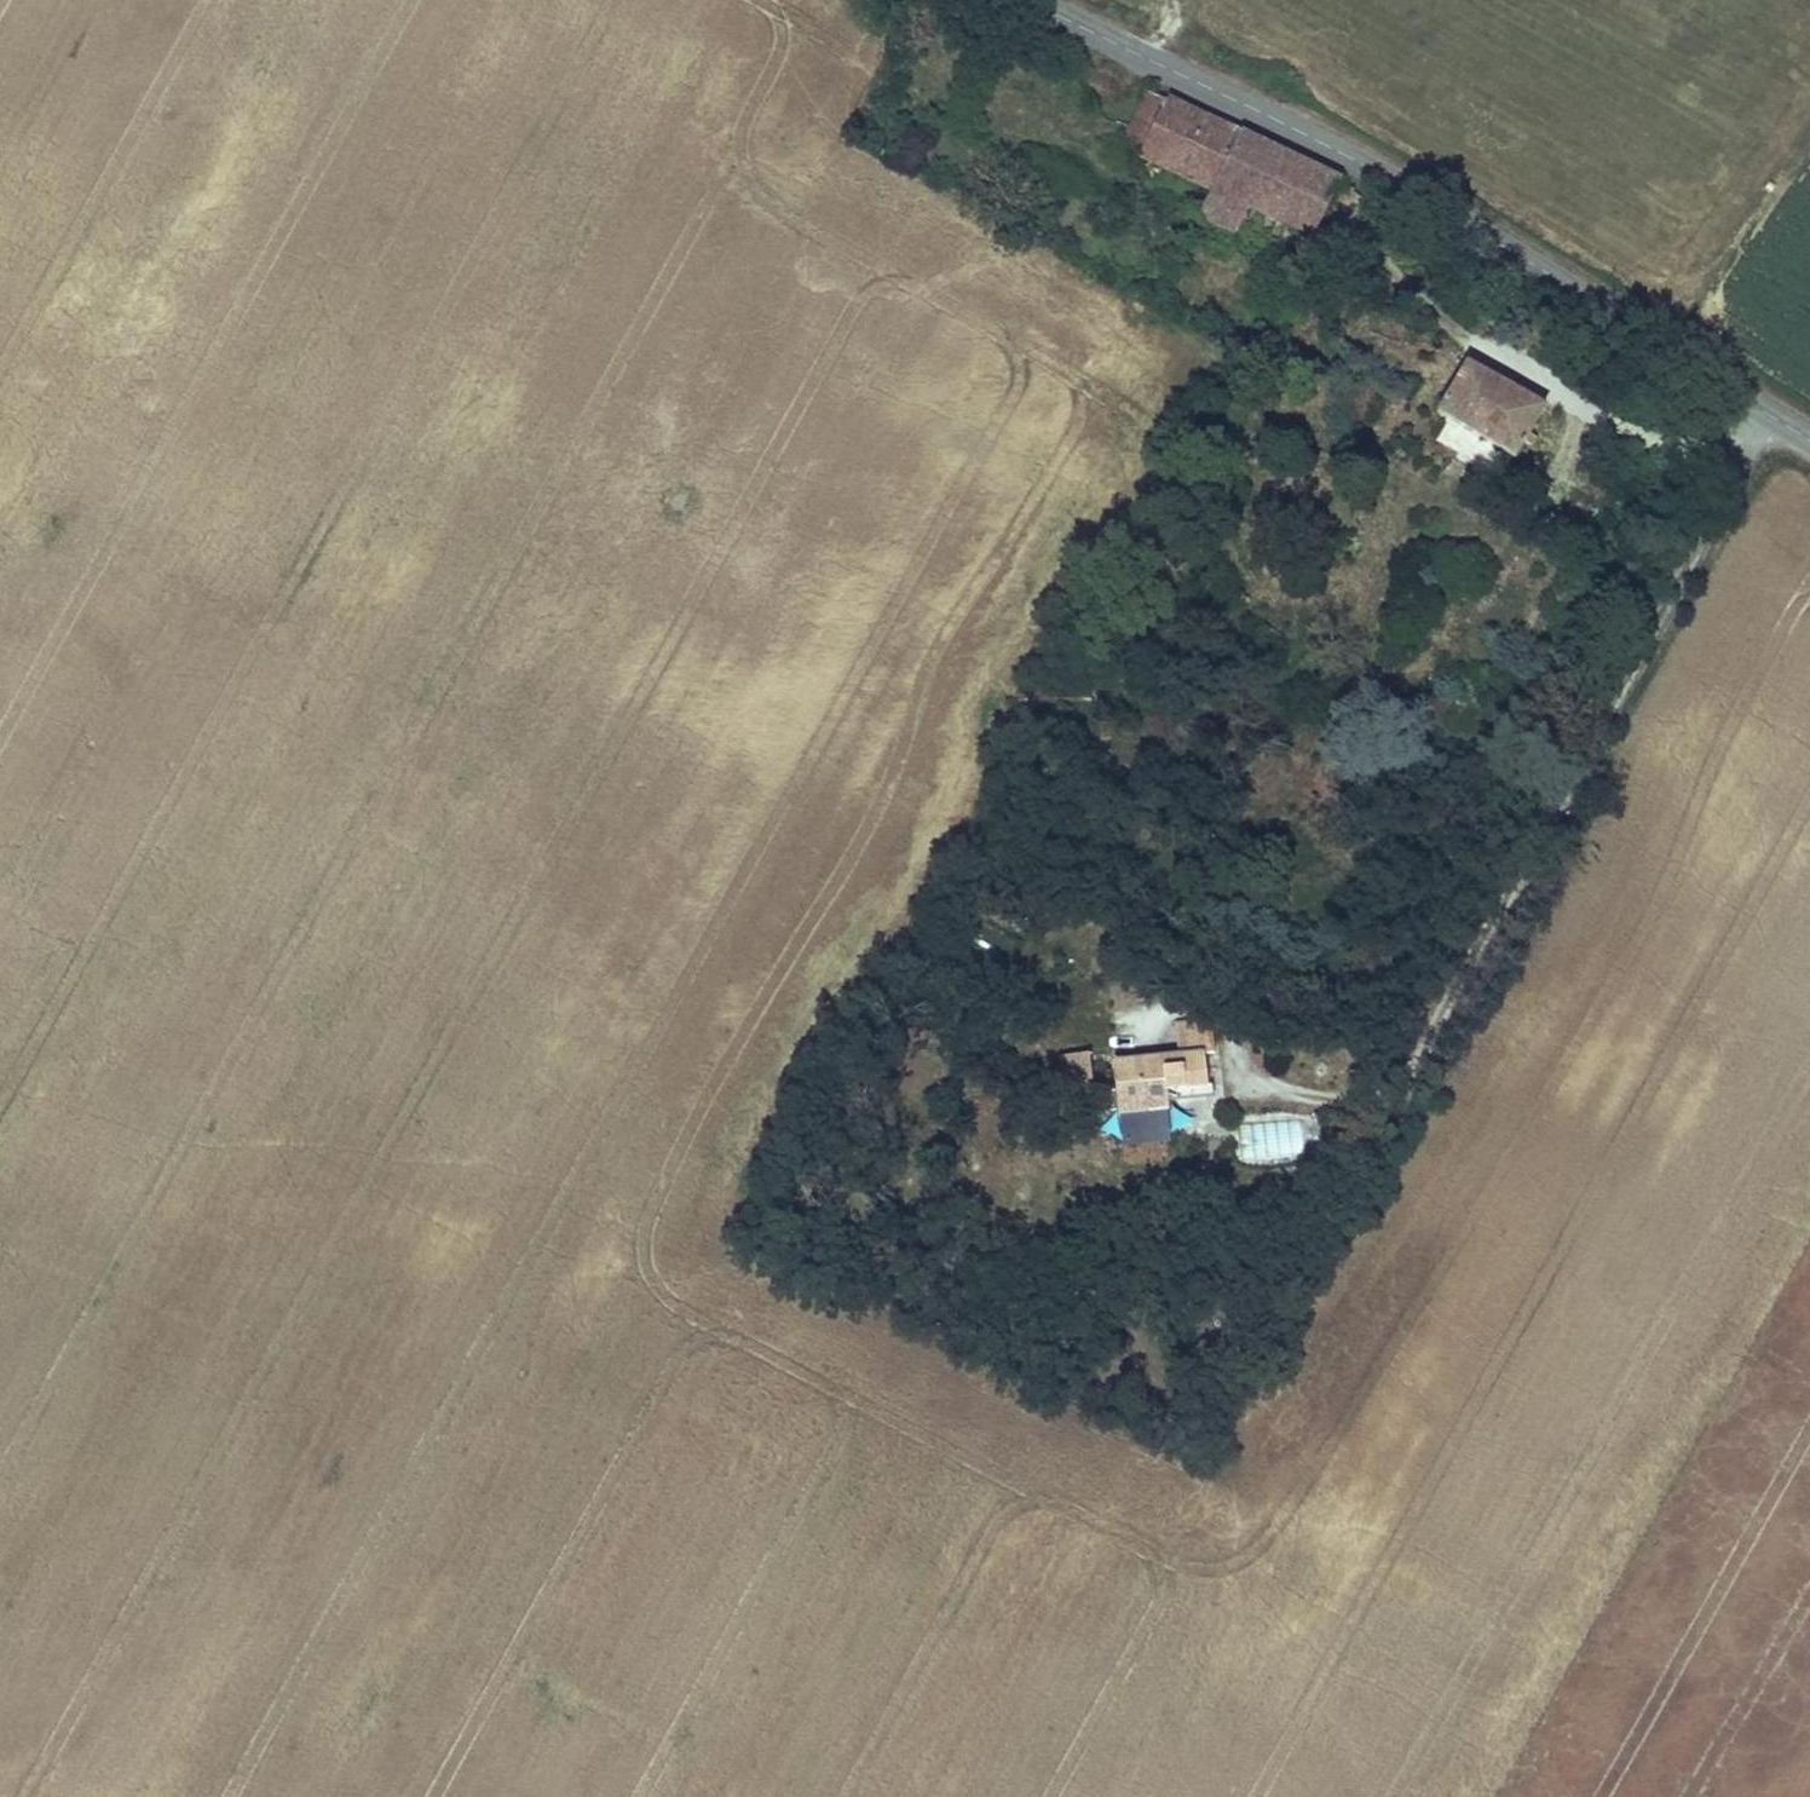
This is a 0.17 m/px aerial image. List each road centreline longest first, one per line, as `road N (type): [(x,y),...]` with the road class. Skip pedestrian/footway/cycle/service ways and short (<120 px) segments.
road 1 (unclassified): [(1260,1084),(1350,1096),(1394,1066),(1437,1010),(1775,414)]
road 2 (tertiary): [(1027,0),(1380,171),(1775,414)]

